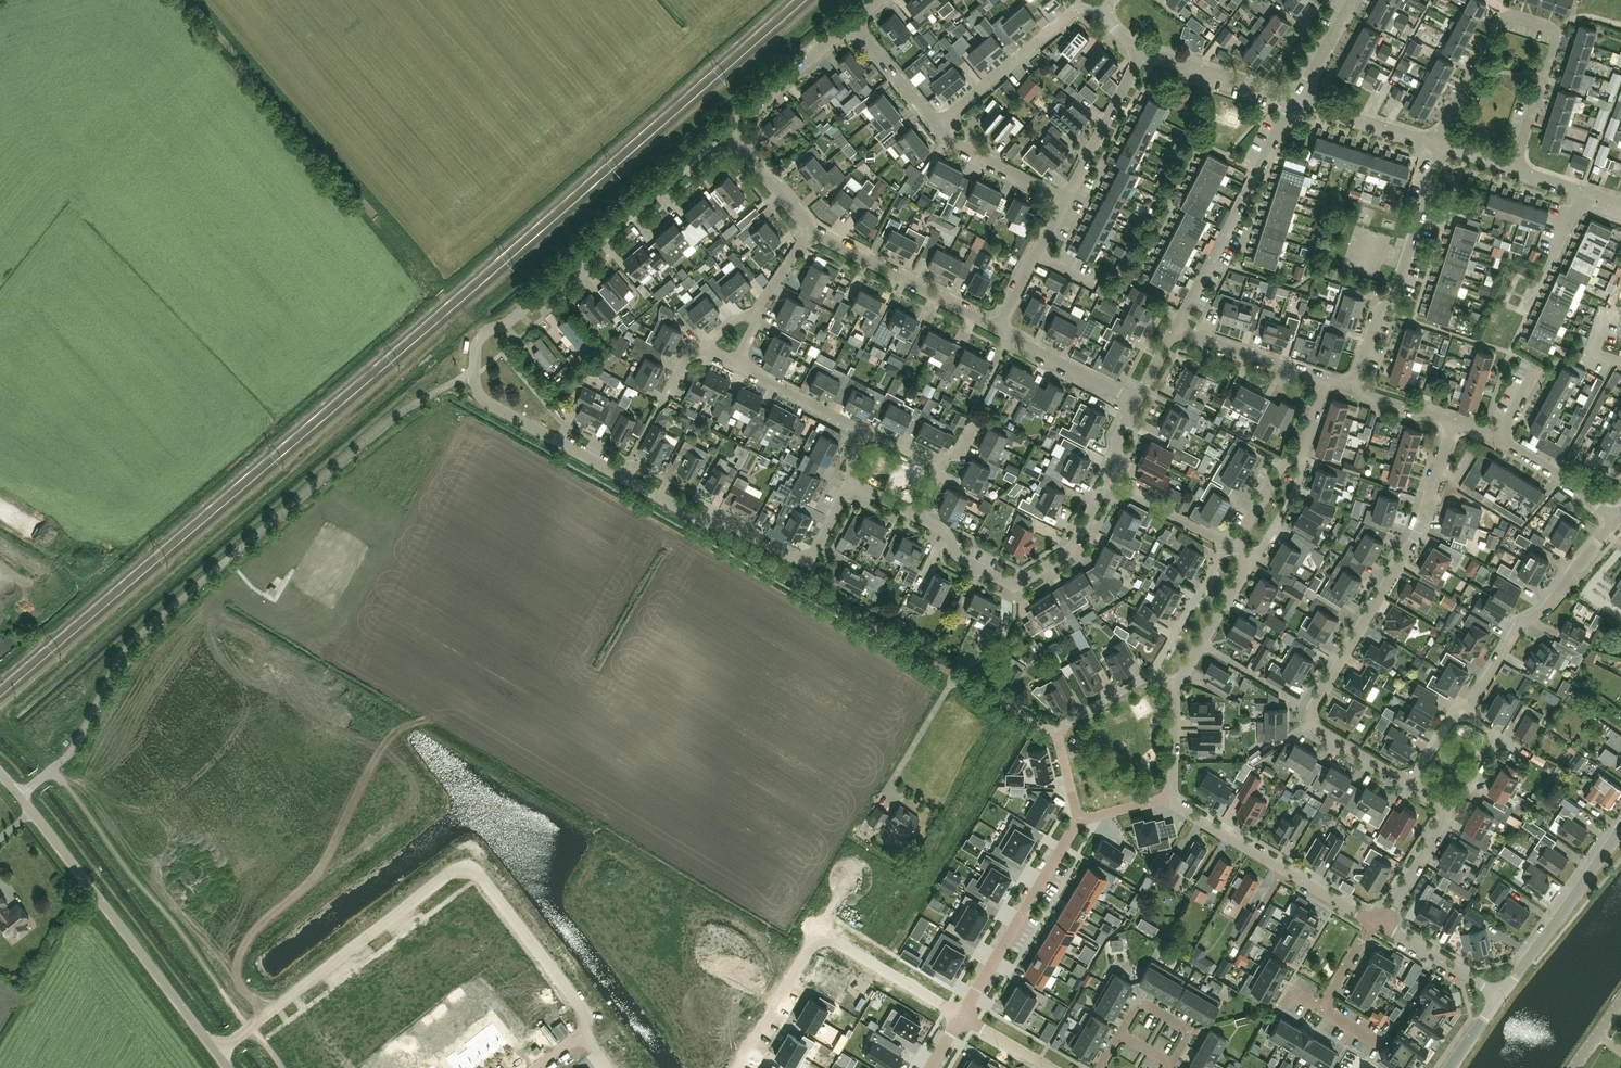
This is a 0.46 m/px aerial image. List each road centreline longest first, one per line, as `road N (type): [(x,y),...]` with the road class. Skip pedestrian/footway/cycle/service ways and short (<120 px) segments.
road 1 (residential): [(853,483),(808,566),(727,522),(702,522),(486,405),(475,391),(475,349),(485,333),(511,321),(726,132)]
road 2 (residential): [(584,1034),(585,1014),(467,866),(216,1052)]
road 3 (residential): [(1412,785),(1317,727),(1313,713),(1416,537),(1455,420)]
road 4 (unclassified): [(439,293),(189,0)]
road 5 (unclassified): [(216,1052),(0,771)]
road 6 (residential): [(1510,169),(1552,40),(1543,30),(1508,21),(1493,26),(1439,145)]
road 7 (residential): [(962,1015),(819,933),(737,1067)]
road 8 (residential): [(1106,483),(1068,554),(1013,587),(958,556),(945,531),(920,518)]
road 9 (residential): [(1297,99),(1174,330)]
road 10 (residential): [(1354,384),(1380,311),(1394,301),(1439,145)]
road 11 (residential): [(1466,716),(1523,623),(1549,608),(1618,521)]
road 12 (residential): [(1079,820),(962,1015)]
road 13 (residential): [(1497,994),(1620,821)]
road 14 (residential): [(998,330),(812,233)]
road 15 (residential): [(1618,521),(1511,444),(1455,420)]
road 16 (residential): [(938,124),(1085,0)]
road 17 (residential): [(1066,199),(1143,51)]
road 18 (residential): [(726,132),(852,24)]
road 19 (residential): [(1297,99),(1143,51)]
road 20 (residential): [(1327,378),(1174,330)]
road 21 (residential): [(1137,401),(998,330)]
road 22 (residential): [(1066,199),(951,139),(938,124)]
road 23 (residential): [(1439,145),(1297,99)]
road 24 (residential): [(1153,674),(1228,545)]
road 25 (residential): [(866,430),(737,365)]
road 26 (residential): [(1176,686),(1247,569)]
road 27 (residential): [(1228,545),(1106,483)]
road 28 (residential): [(1497,994),(1381,924)]
road 29 (residential): [(812,233),(726,132)]
road 30 (residential): [(938,124),(852,24)]
road 31 (residential): [(1381,924),(1445,809)]
road 32 (residential): [(1247,569),(1296,494),(1301,453)]
road 33 (residential): [(1281,866),(1170,800)]
road 34 (residential): [(1120,1035),(1134,1011),(1148,1008),(1187,1032),(1172,1064)]

